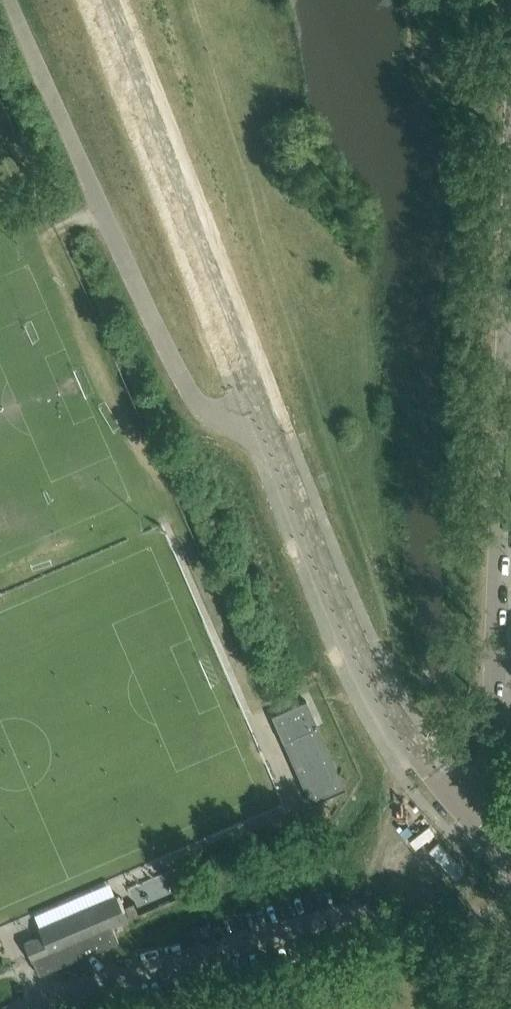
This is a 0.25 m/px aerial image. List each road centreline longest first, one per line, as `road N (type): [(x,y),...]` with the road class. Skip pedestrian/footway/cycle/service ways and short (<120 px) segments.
road 1 (residential): [(453,798),(485,764),(510,162)]
road 2 (unclassified): [(264,416),(217,422),(181,380),(4,0)]
road 3 (tertiary): [(264,416),(104,0)]
road 4 (tertiary): [(453,798),(399,728),(364,666),(264,416)]
road 5 (unclassified): [(180,1008),(469,926),(510,898)]

